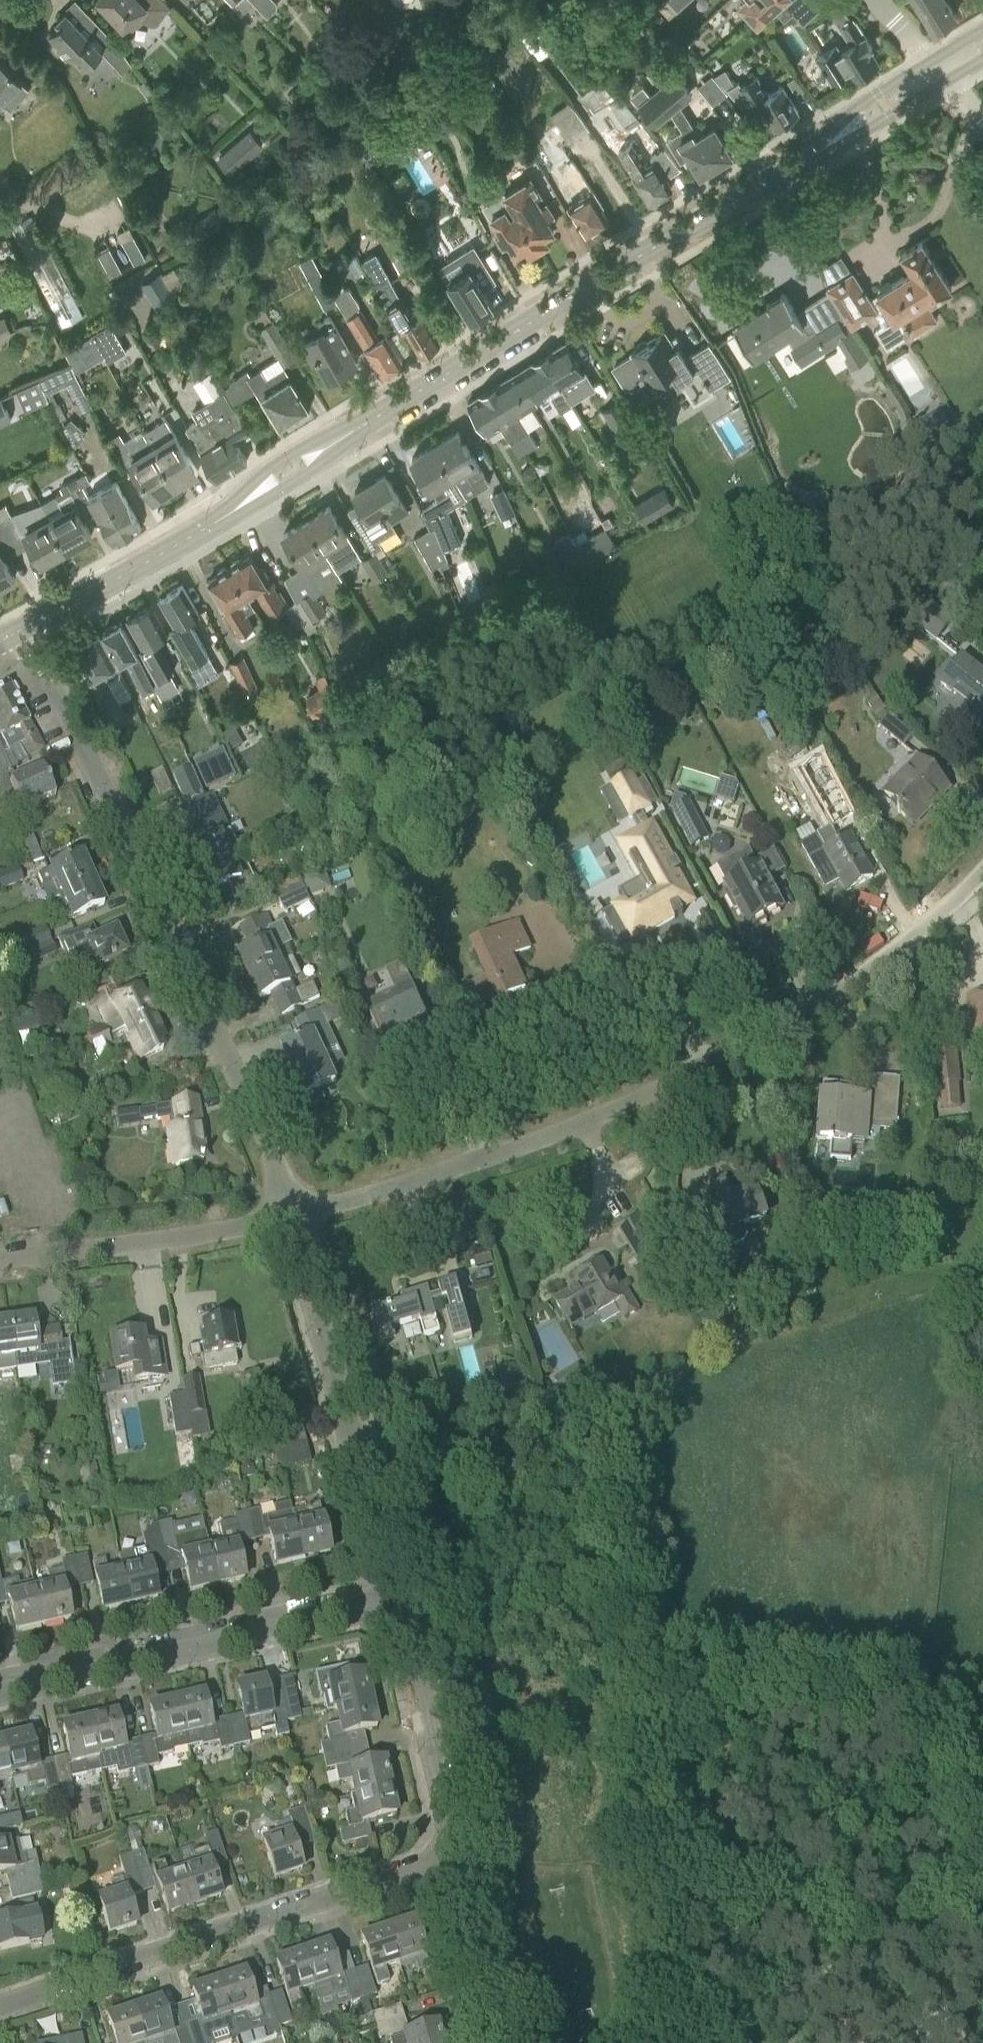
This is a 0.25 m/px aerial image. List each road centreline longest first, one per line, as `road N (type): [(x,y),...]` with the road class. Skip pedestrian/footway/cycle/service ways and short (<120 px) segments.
road 1 (residential): [(290,1217),(517,1144),(716,1062),(930,924),(982,873)]
road 2 (residential): [(290,1217),(259,1123),(28,629)]
road 3 (secondary): [(343,440),(791,167)]
road 4 (residential): [(0,2004),(457,1856)]
road 5 (track): [(982,1910),(939,1740),(684,1706)]
road 6 (residential): [(0,1692),(396,1601)]
road 7 (residential): [(396,1601),(290,1217)]
road 8 (track): [(684,1706),(971,1967)]
road 9 (residential): [(0,1259),(290,1217)]
road 10 (track): [(724,2042),(816,1984),(887,1959),(971,1967)]
road 11 (residential): [(457,1856),(396,1601)]
road 12 (secondary): [(28,629),(231,512)]
road 13 (residential): [(495,2042),(457,1856)]
road 14 (secondary): [(791,167),(944,81)]
road 15 (secondary): [(929,66),(851,112),(791,167)]
road 16 (secondary): [(343,440),(291,456),(231,512)]
road 17 (secondary): [(231,512),(313,470),(343,440)]

